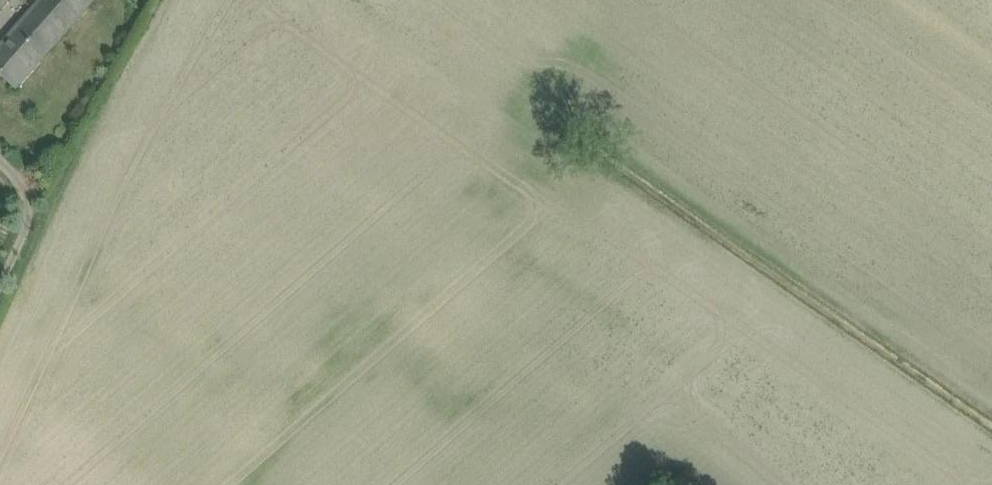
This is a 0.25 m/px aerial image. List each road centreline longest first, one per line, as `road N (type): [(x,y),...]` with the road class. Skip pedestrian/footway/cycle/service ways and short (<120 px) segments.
road 1 (track): [(0,285),(28,227),(21,179),(0,161)]

